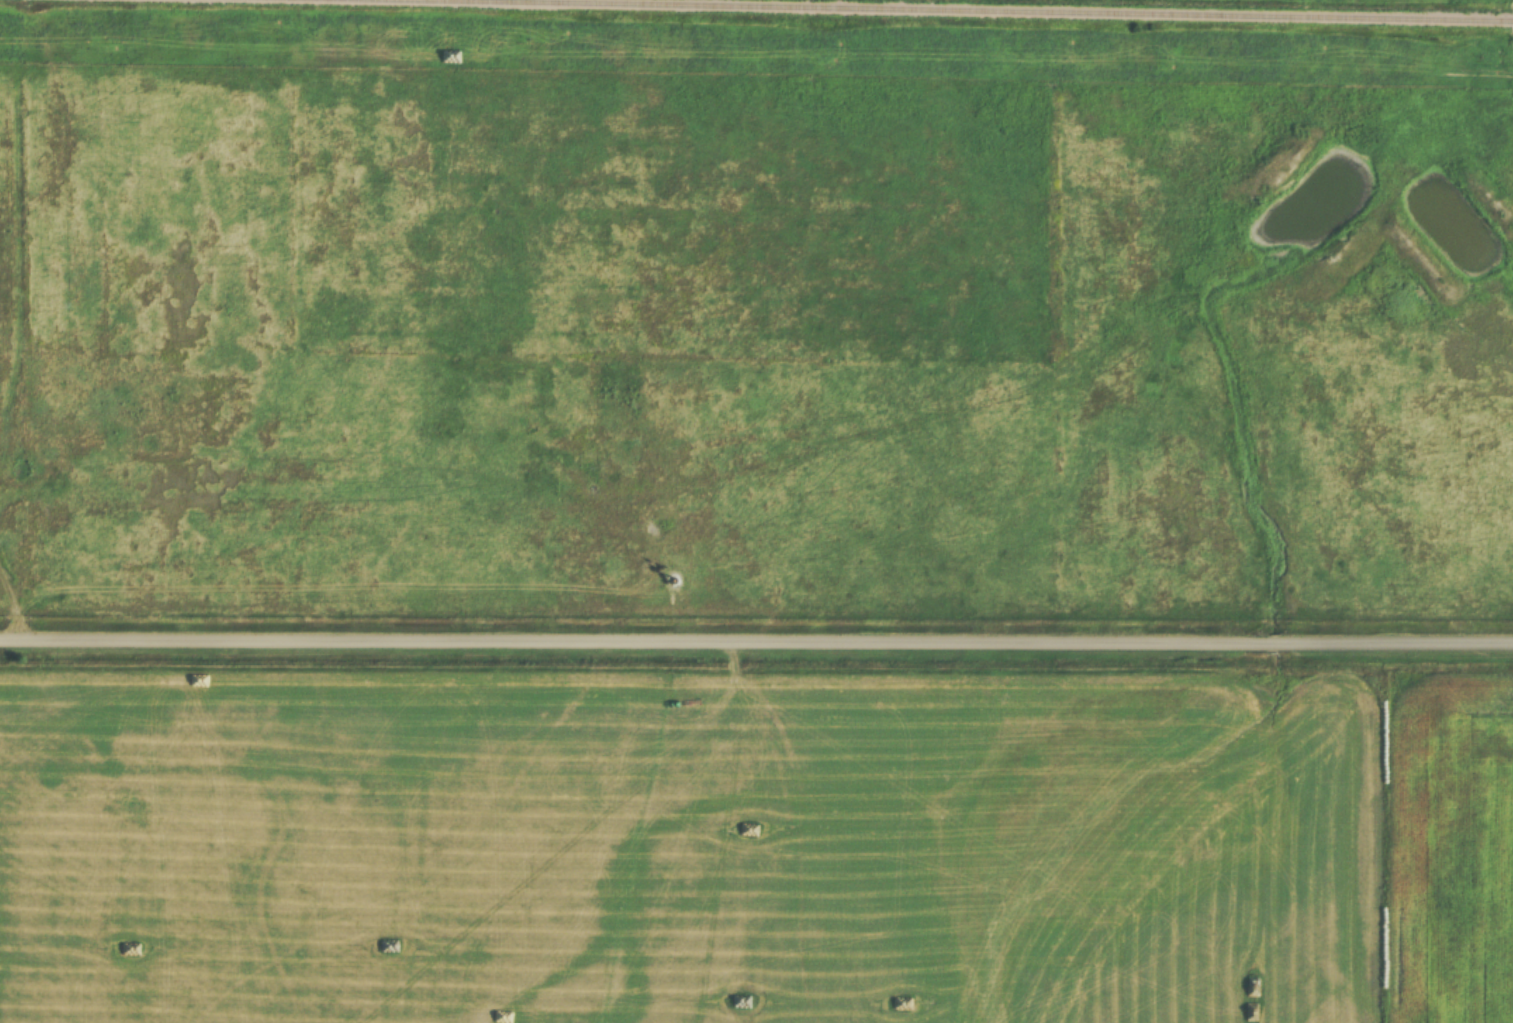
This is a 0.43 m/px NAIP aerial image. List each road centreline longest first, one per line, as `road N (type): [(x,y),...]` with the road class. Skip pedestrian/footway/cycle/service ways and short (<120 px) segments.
road 1 (residential): [(1512,645),(0,642)]

